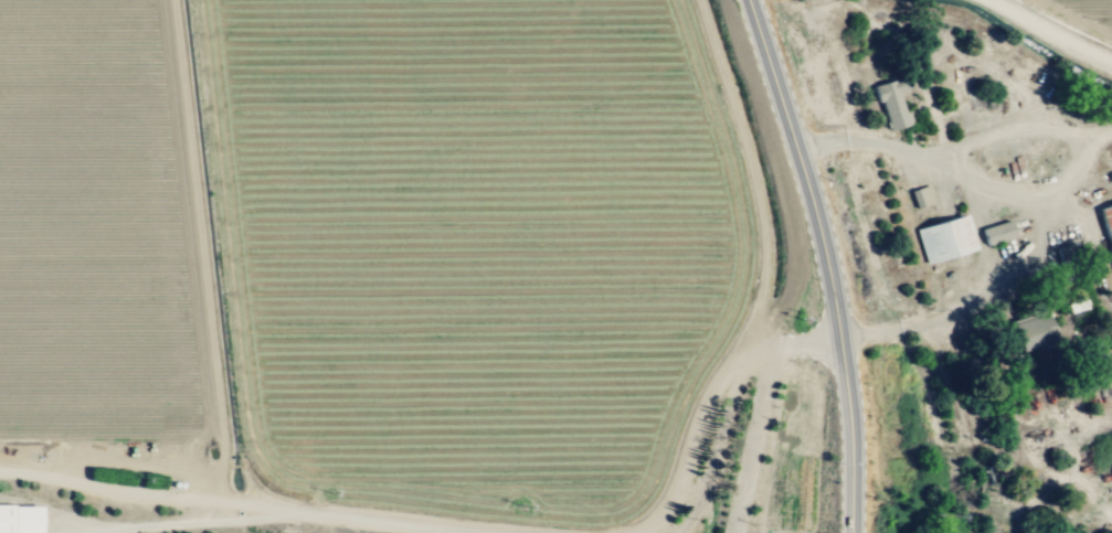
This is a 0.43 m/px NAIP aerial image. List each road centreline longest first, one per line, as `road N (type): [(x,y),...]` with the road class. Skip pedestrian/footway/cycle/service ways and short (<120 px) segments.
road 1 (secondary): [(749,0),(837,339),(847,532)]
road 2 (track): [(456,532),(0,473)]
road 3 (track): [(670,532),(749,356),(837,339)]
road 4 (track): [(749,356),(727,377),(678,488),(639,532)]
road 5 (track): [(1111,66),(984,0)]

